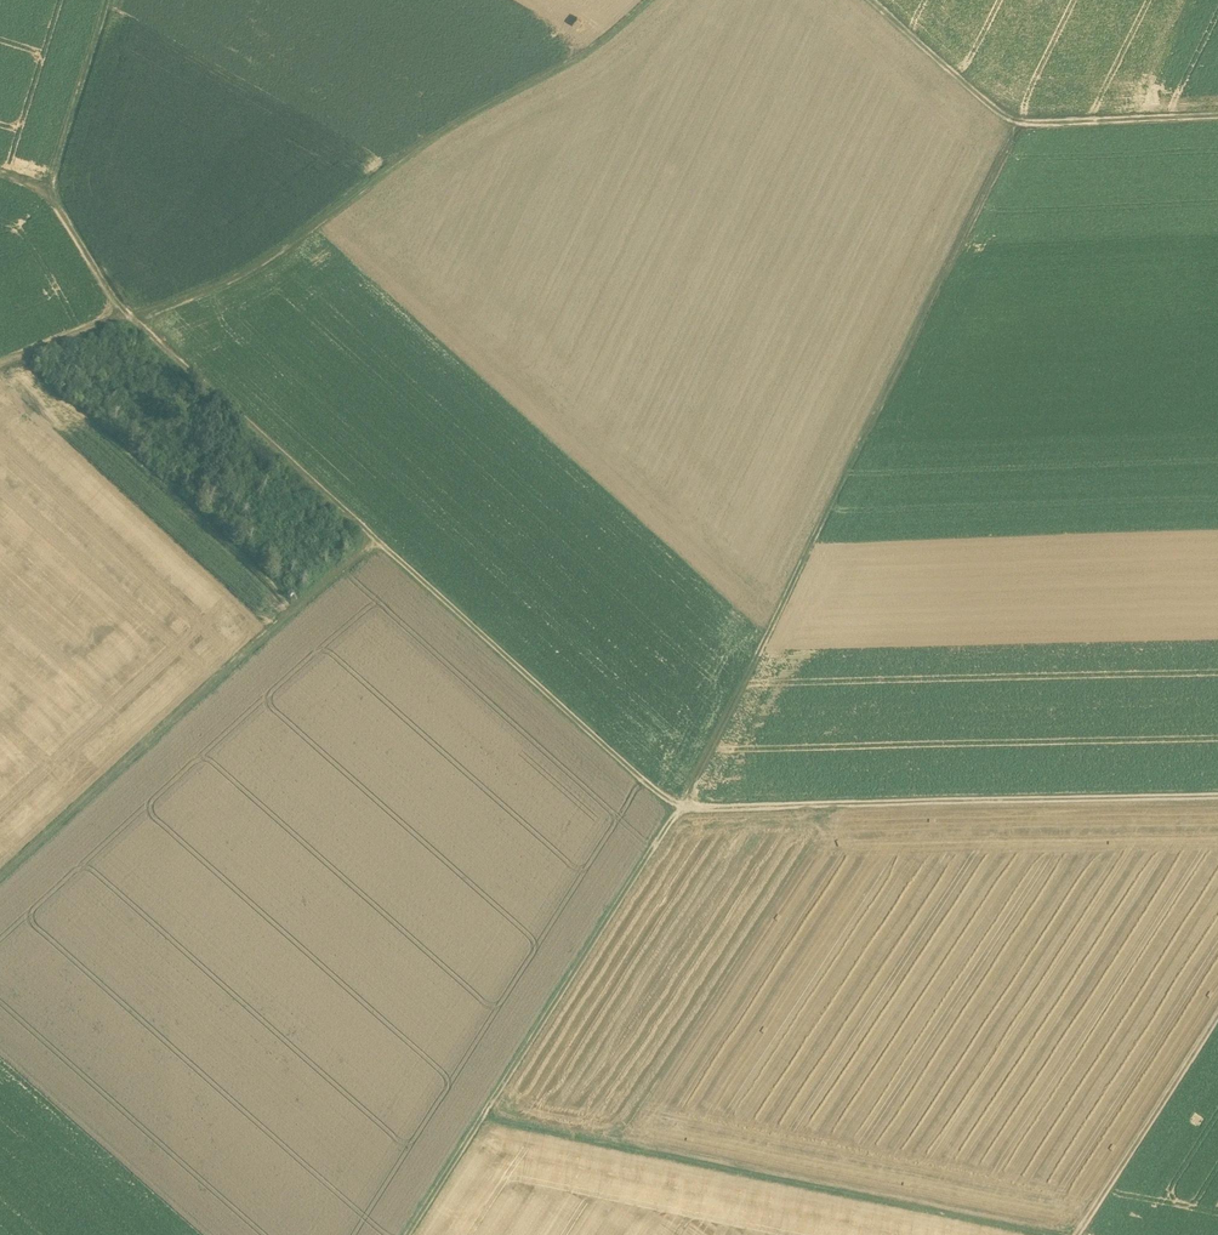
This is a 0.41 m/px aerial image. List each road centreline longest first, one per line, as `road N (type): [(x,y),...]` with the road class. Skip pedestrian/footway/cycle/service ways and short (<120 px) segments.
road 1 (track): [(1217,800),(680,809),(129,321)]
road 2 (track): [(1016,125),(688,809)]
road 3 (track): [(646,0),(587,52),(411,151),(251,269),(129,321)]
road 4 (track): [(484,1118),(1054,1234)]
road 5 (track): [(680,809),(409,1234)]
road 6 (track): [(0,875),(375,539)]
road 7 (track): [(1217,115),(1016,125),(871,0)]
road 8 (track): [(129,321),(47,193),(108,0)]
road 9 (track): [(1217,1016),(1077,1234)]
road 10 (track): [(129,321),(0,362)]

